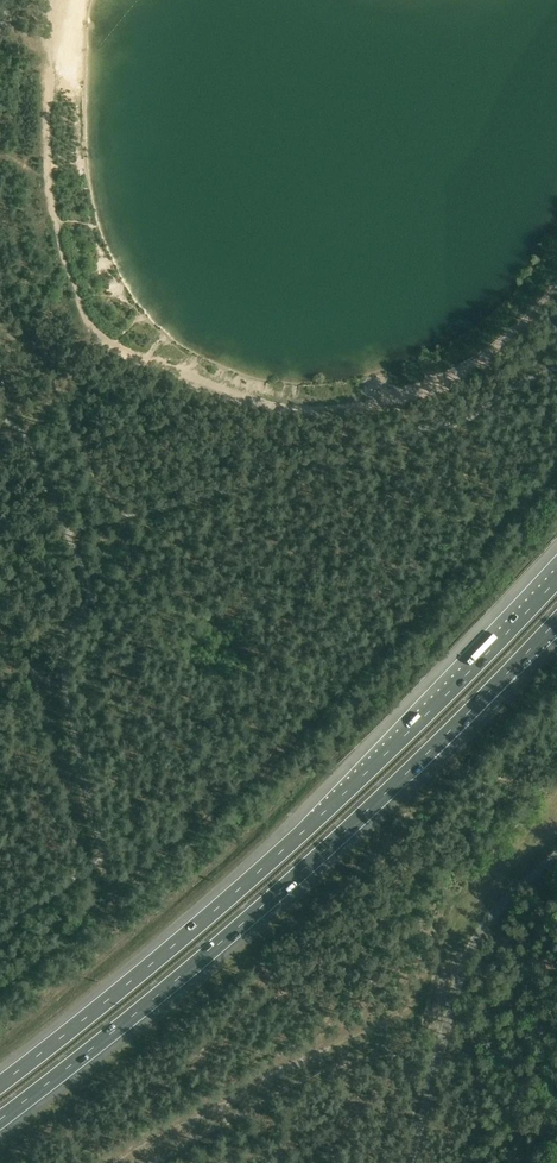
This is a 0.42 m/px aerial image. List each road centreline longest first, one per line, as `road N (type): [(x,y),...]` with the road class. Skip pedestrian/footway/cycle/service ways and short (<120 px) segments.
road 1 (motorway): [(0,1124),(343,837),(556,619)]
road 2 (motorway): [(556,578),(317,818),(0,1080)]
road 3 (unclassified): [(556,859),(494,915),(470,949),(408,1162)]

